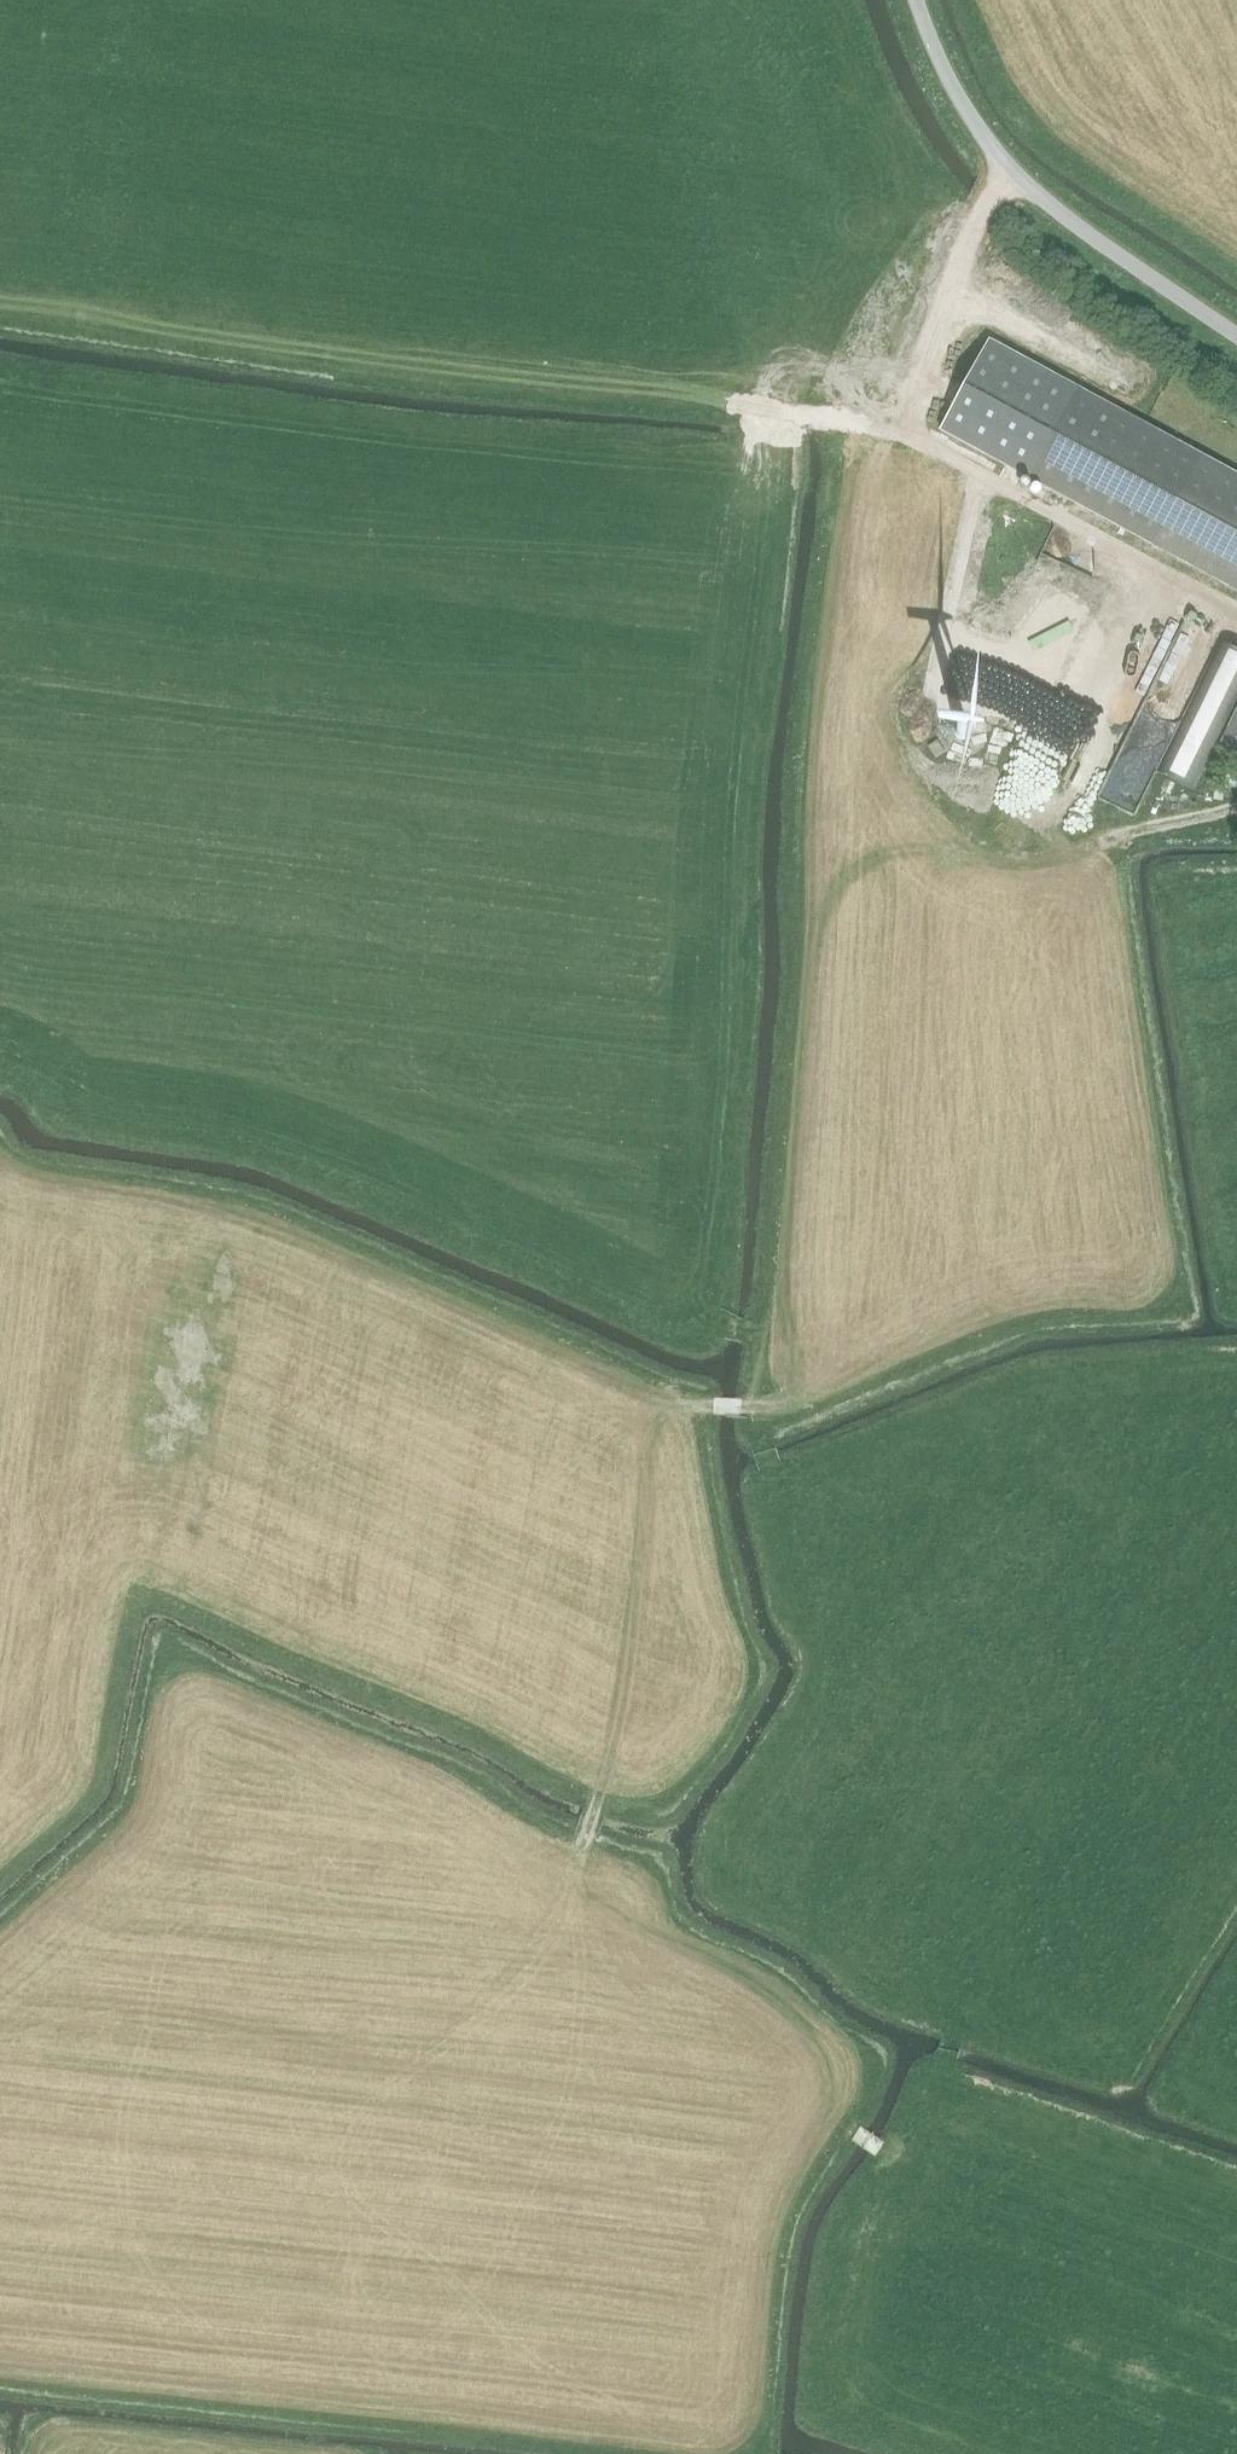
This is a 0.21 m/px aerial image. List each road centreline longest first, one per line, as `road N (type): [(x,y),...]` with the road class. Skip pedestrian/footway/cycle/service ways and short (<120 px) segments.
road 1 (tertiary): [(1236,343),(995,172),(927,71),(903,0)]

